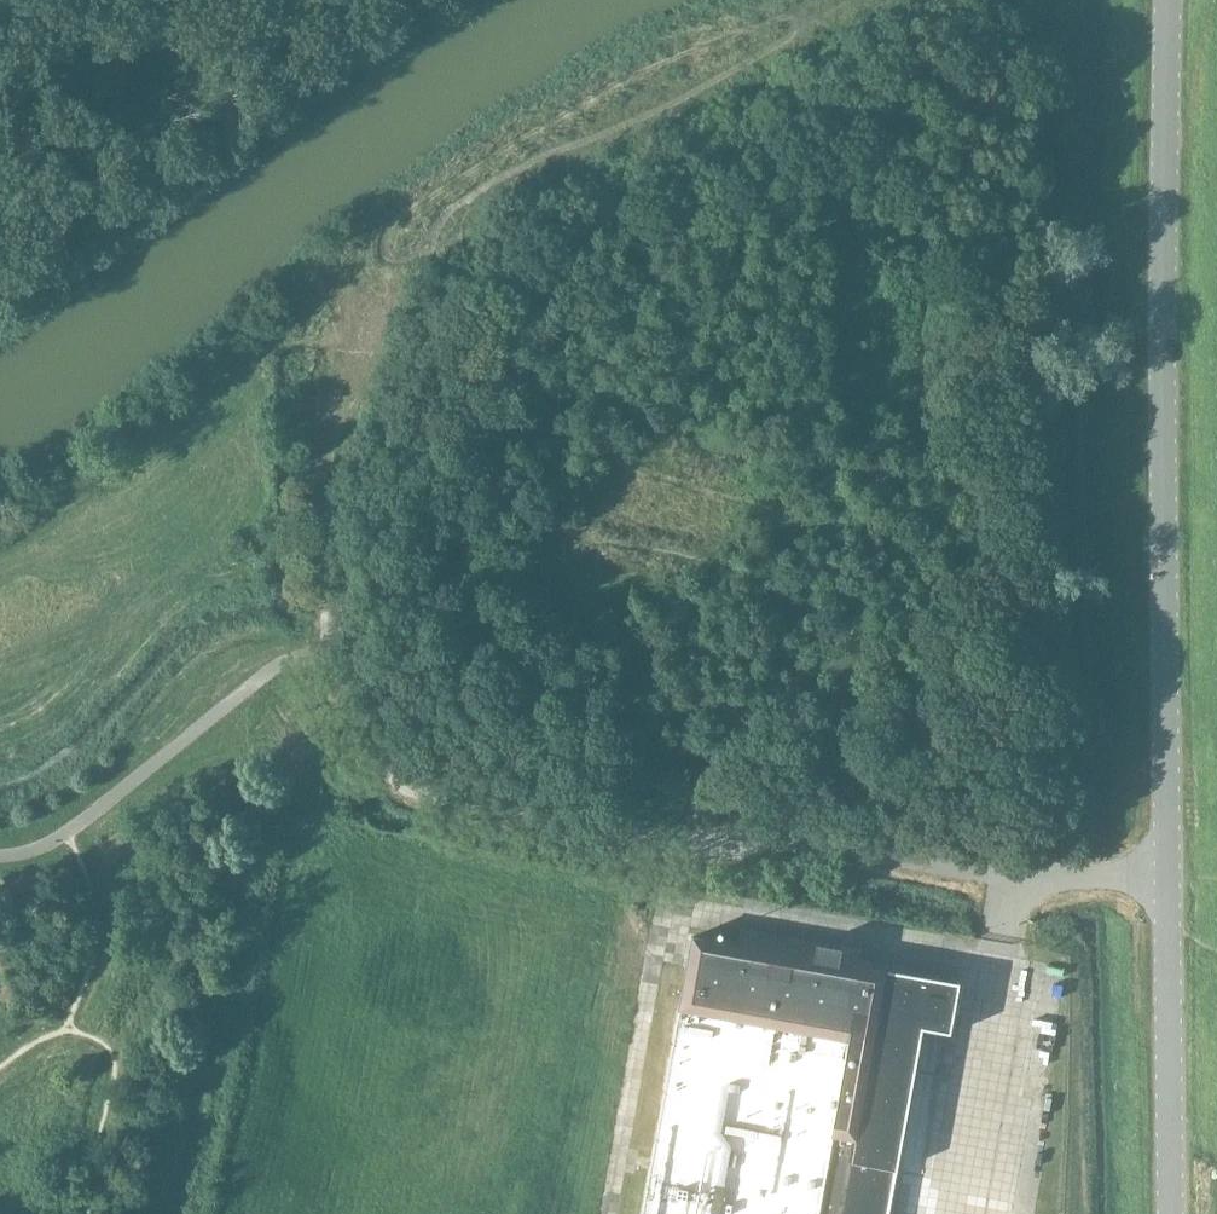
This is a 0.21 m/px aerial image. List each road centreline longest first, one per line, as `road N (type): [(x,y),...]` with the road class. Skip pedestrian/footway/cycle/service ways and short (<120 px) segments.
road 1 (unclassified): [(330,650),(350,703),(406,775),(513,817),(665,840),(779,842),(1013,876),(1166,874)]
road 2 (tertiary): [(1166,874),(1166,0)]
road 3 (tertiary): [(1171,1213),(1166,874)]

